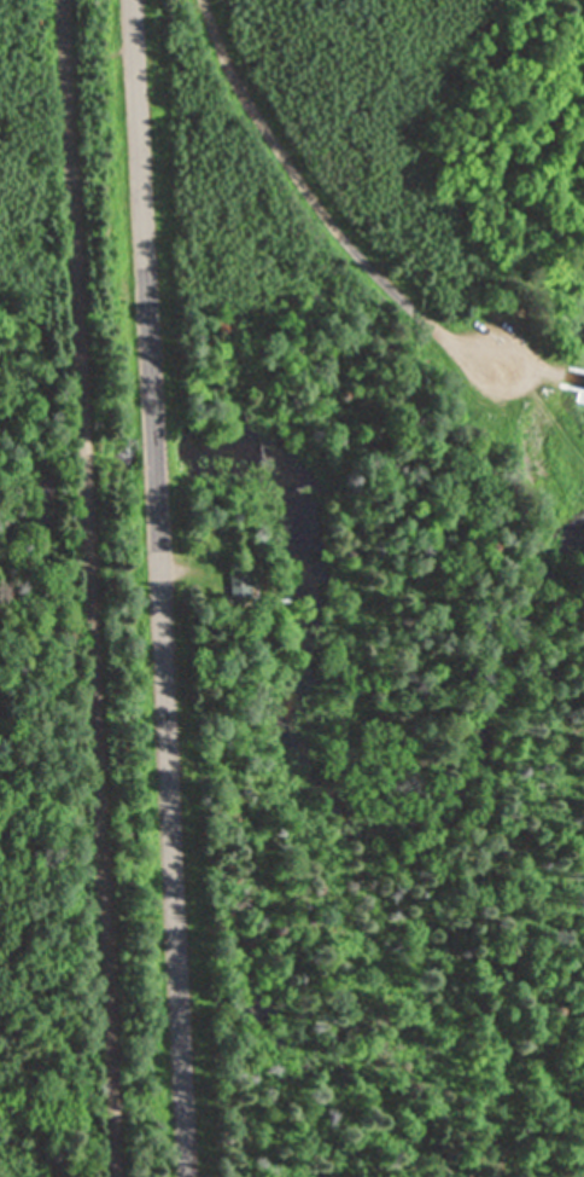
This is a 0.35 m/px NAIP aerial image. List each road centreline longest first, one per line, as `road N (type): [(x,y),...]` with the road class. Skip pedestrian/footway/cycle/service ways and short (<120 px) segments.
road 1 (track): [(58,0),(117,1176)]
road 2 (tertiary): [(185,1176),(129,0)]

